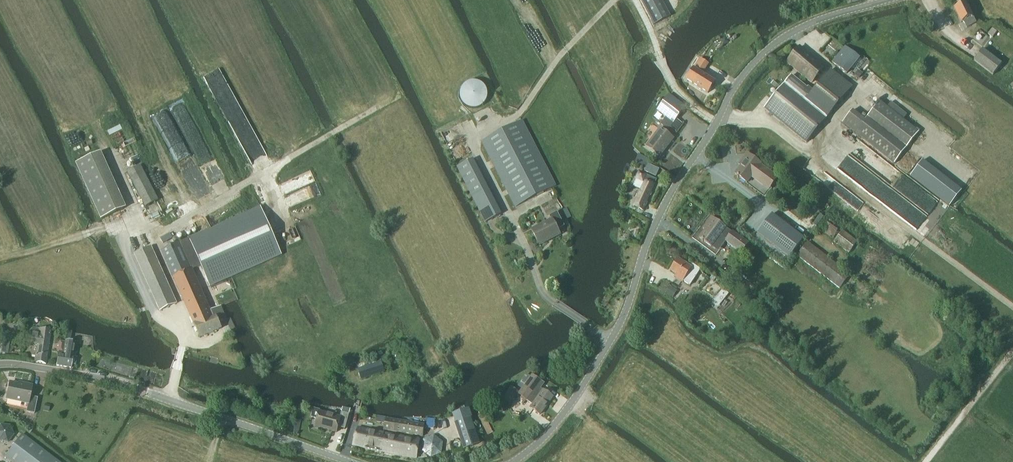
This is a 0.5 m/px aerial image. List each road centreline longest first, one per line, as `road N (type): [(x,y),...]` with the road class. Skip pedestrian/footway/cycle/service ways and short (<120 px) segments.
road 1 (tertiary): [(510,461),(564,414),(592,376),(634,293),(662,210),(736,81),(786,37),(895,0)]
road 2 (tertiary): [(0,364),(106,380),(355,461)]

